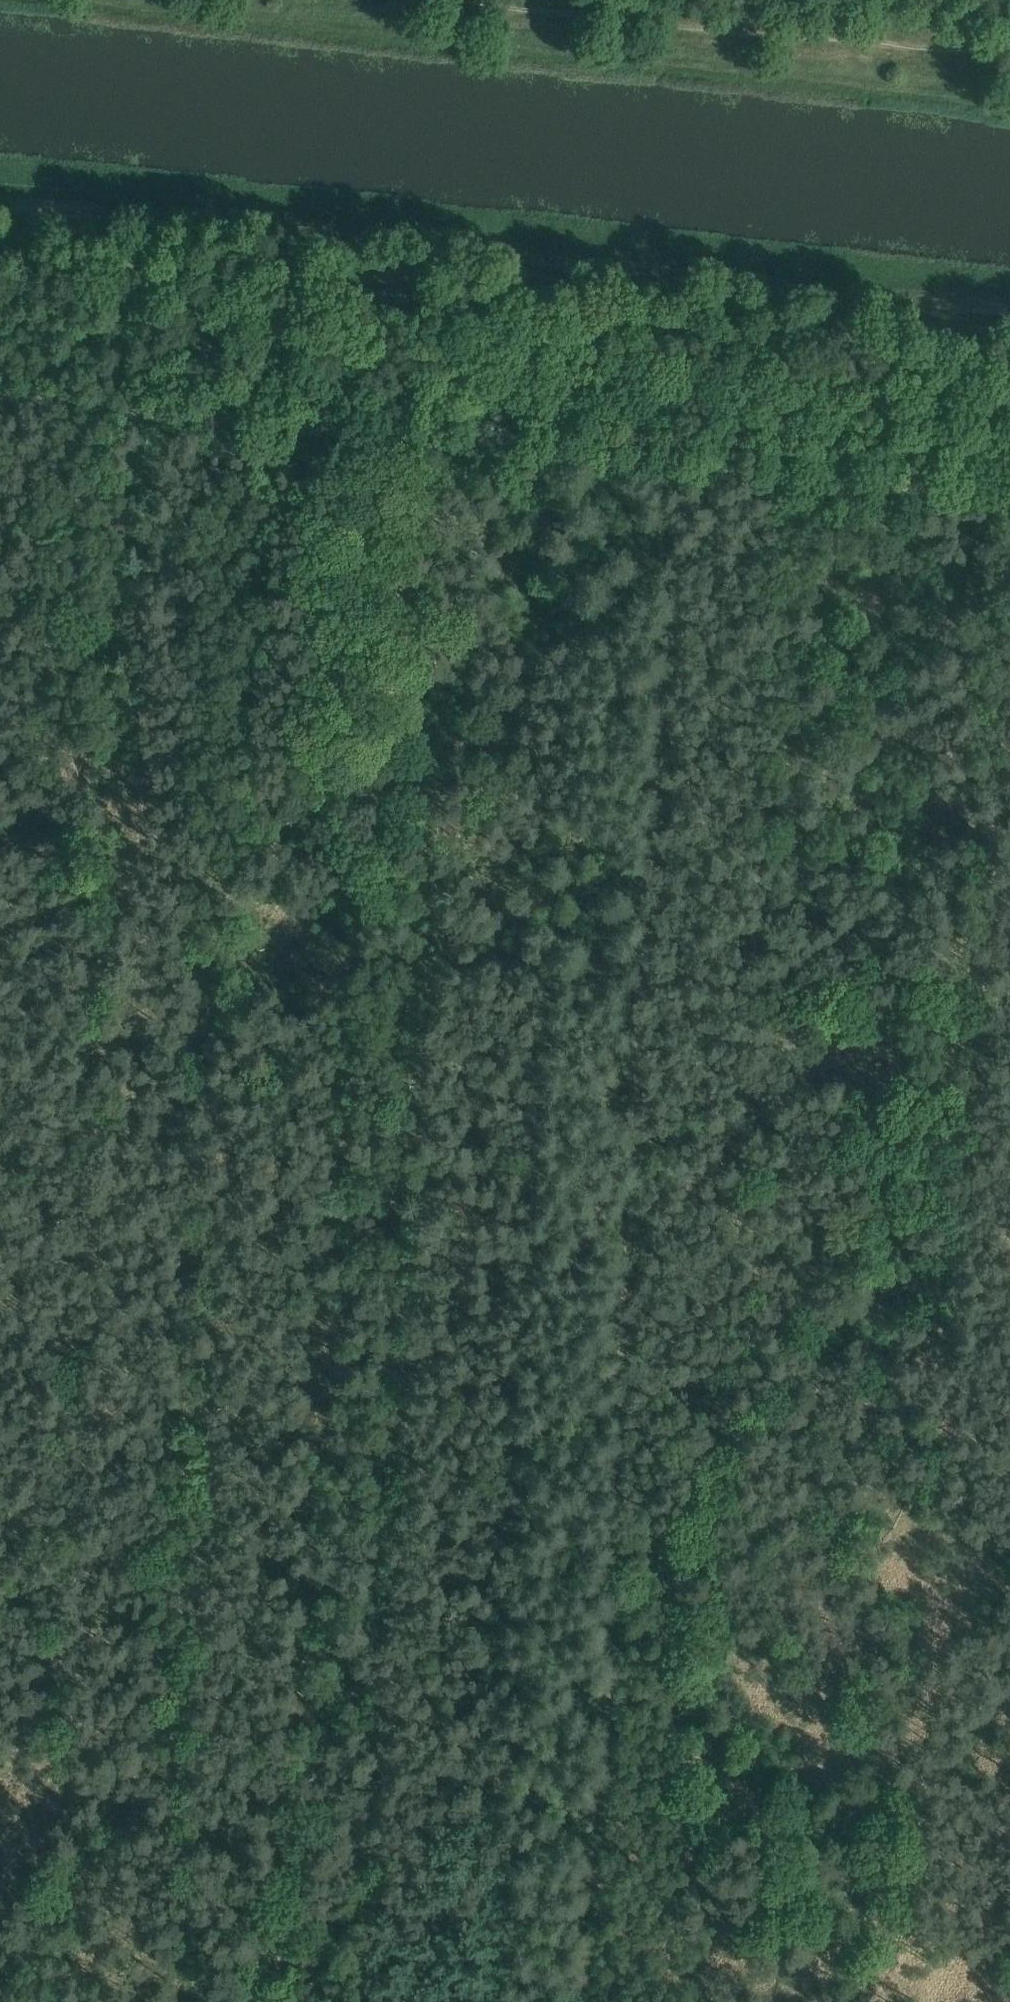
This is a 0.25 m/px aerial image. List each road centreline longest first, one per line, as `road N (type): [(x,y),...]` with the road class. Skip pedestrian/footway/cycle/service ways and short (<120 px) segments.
road 1 (track): [(0,390),(1009,498)]
road 2 (track): [(554,0),(1009,50)]

